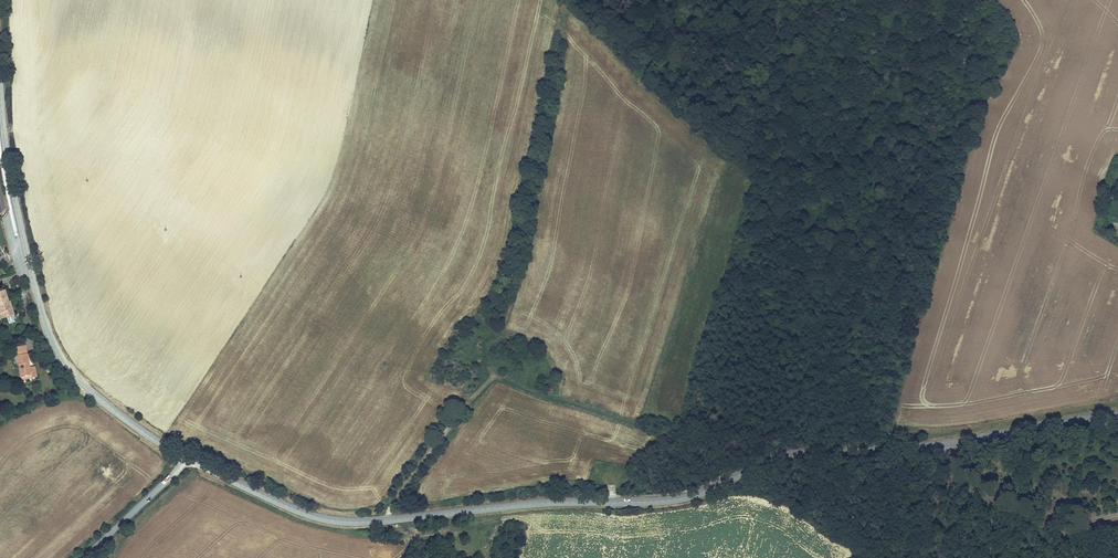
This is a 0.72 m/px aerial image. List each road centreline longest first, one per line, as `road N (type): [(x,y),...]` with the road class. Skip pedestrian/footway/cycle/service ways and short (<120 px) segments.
road 1 (tertiary): [(188,458),(295,510),(363,522),(672,499),(790,454),(945,444),(1117,413)]
road 2 (track): [(388,520),(473,394),(499,380),(641,424),(718,485)]
road 3 (tertiary): [(2,120),(9,178),(55,350),(131,424),(188,458)]
road 4 (track): [(398,519),(418,535),(521,519),(536,531),(563,533)]
road 5 (unclassified): [(188,458),(82,557)]
road 6 (track): [(197,463),(109,557)]

